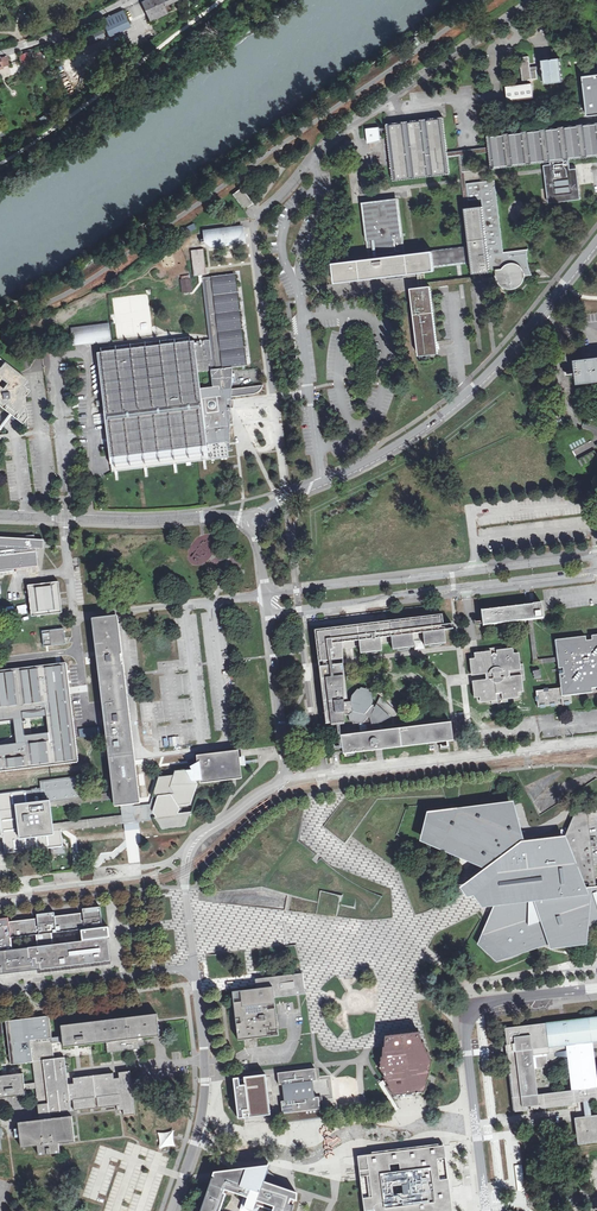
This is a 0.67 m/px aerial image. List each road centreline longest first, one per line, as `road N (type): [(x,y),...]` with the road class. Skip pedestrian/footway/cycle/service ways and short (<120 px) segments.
road 1 (tertiary): [(256,522),(288,495),(350,472),(438,418),(504,357),(596,240)]
road 2 (unclassified): [(596,557),(265,594)]
road 3 (unclassified): [(268,613),(596,570)]
road 4 (unclassified): [(290,778),(596,741)]
road 5 (tertiary): [(0,517),(256,522)]
road 6 (unclassified): [(190,972),(190,851),(290,778)]
road 7 (unclassified): [(190,972),(205,1079),(172,1210)]
road 8 (unclassified): [(476,1124),(466,1040),(474,1011),(493,1001),(596,988)]
road 9 (unclassified): [(190,972),(0,989)]
road 10 (unclassified): [(268,613),(290,778)]
road 11 (residential): [(0,52),(130,0)]

